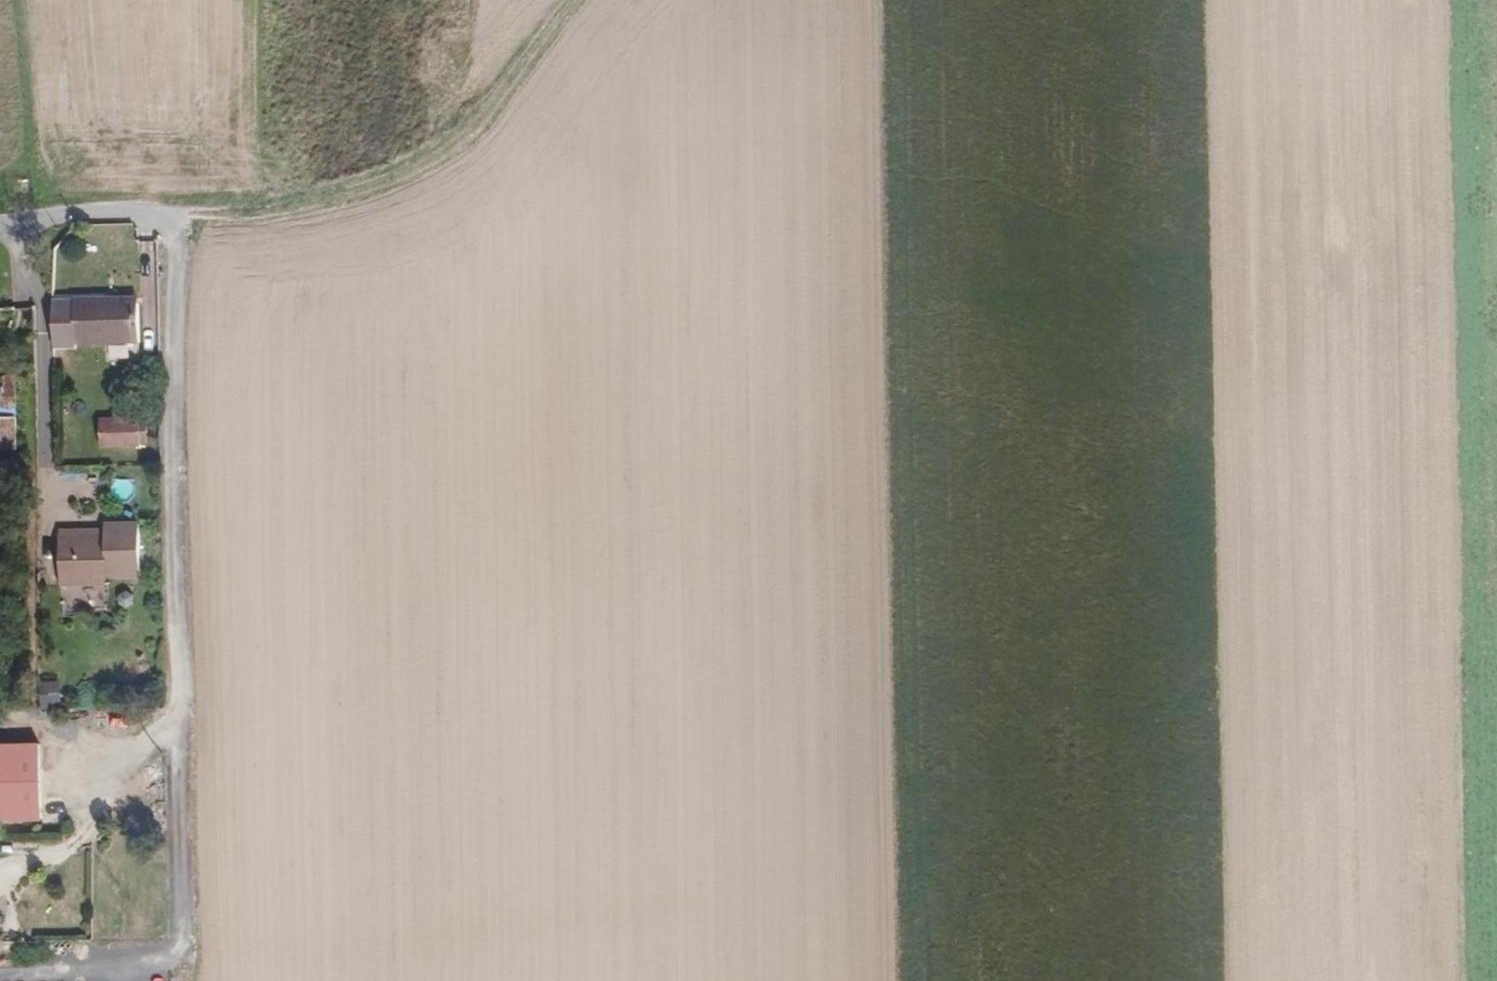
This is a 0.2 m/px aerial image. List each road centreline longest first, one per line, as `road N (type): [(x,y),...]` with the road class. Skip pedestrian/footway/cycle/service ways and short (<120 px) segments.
road 1 (residential): [(0,220),(172,215)]

